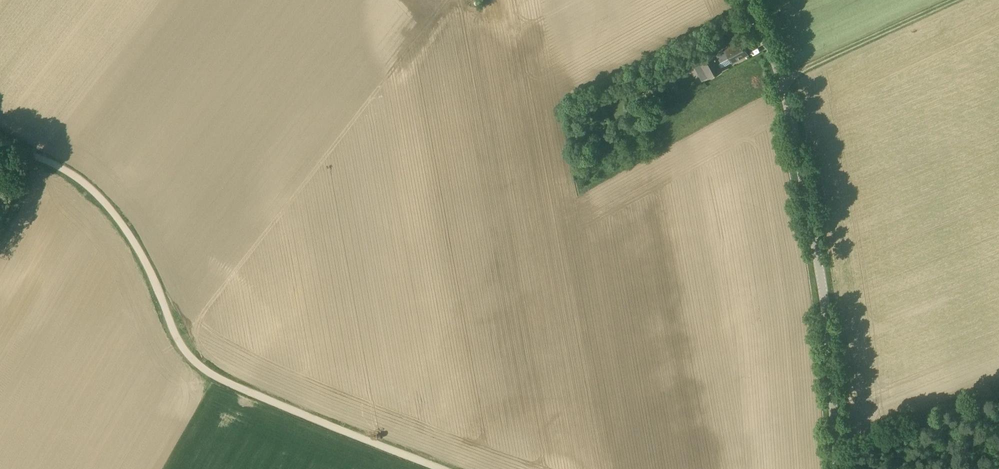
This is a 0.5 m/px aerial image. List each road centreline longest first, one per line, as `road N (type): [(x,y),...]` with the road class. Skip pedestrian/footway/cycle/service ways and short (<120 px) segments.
road 1 (track): [(456,468),(211,372),(182,344),(136,237),(93,183),(0,135)]
road 2 (unclassified): [(842,468),(802,165),(780,69),(753,0)]
road 3 (track): [(957,0),(781,75)]

